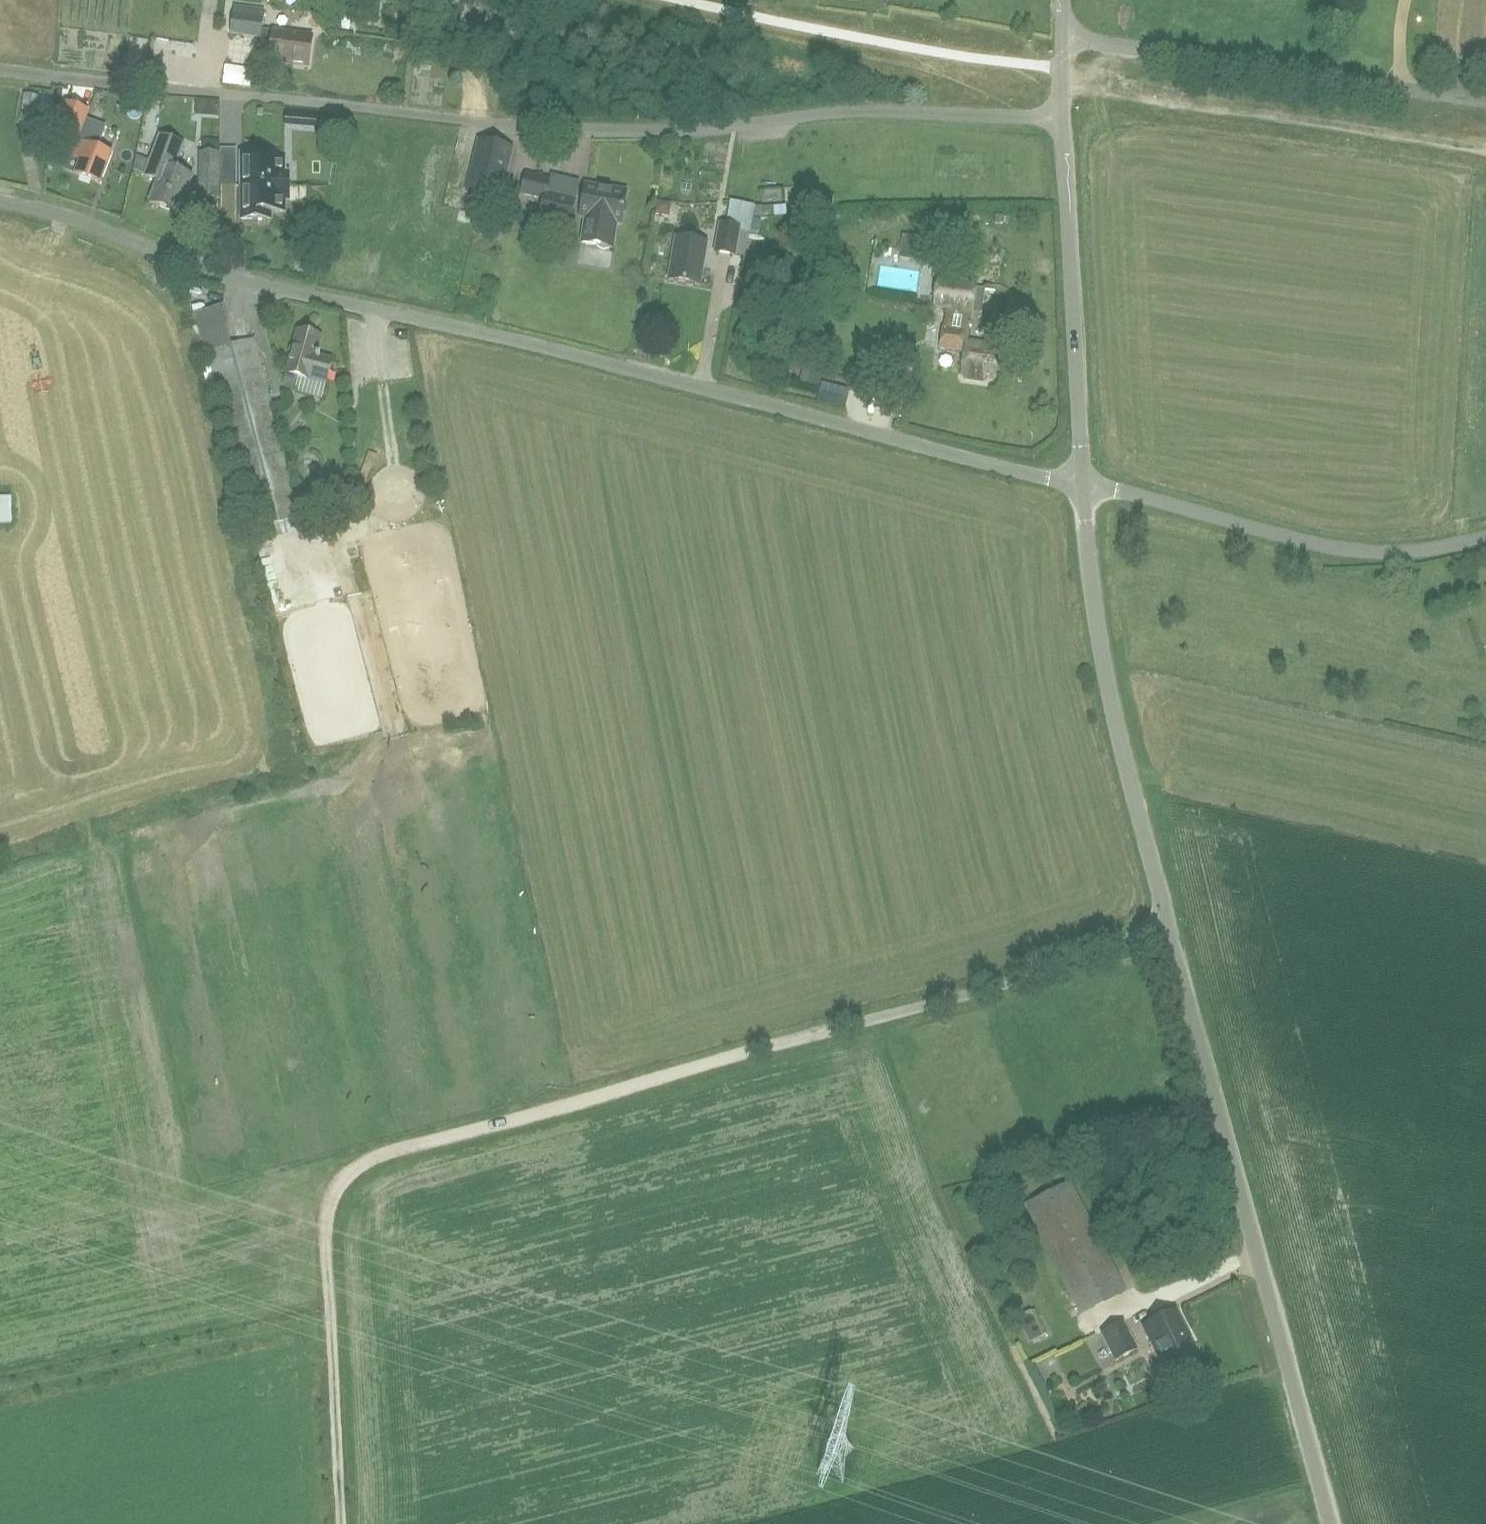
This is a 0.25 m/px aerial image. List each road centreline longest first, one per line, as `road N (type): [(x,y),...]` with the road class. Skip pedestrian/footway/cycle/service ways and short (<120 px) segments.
road 1 (unclassified): [(341,1523),(325,1226),(327,1206),(358,1163),(1034,976),(1167,918)]
road 2 (residential): [(1082,483),(580,354),(236,278),(0,200)]
road 3 (residential): [(0,69),(530,127),(677,130),(879,111),(1062,116)]
road 4 (residential): [(1330,1523),(1167,918)]
road 5 (residential): [(1167,918),(1099,643),(1082,483)]
road 6 (track): [(1485,140),(1060,69)]
road 7 (residential): [(1485,98),(1064,35)]
road 8 (residential): [(1082,483),(1369,552),(1485,536)]
road 9 (residential): [(1082,483),(1062,116)]

